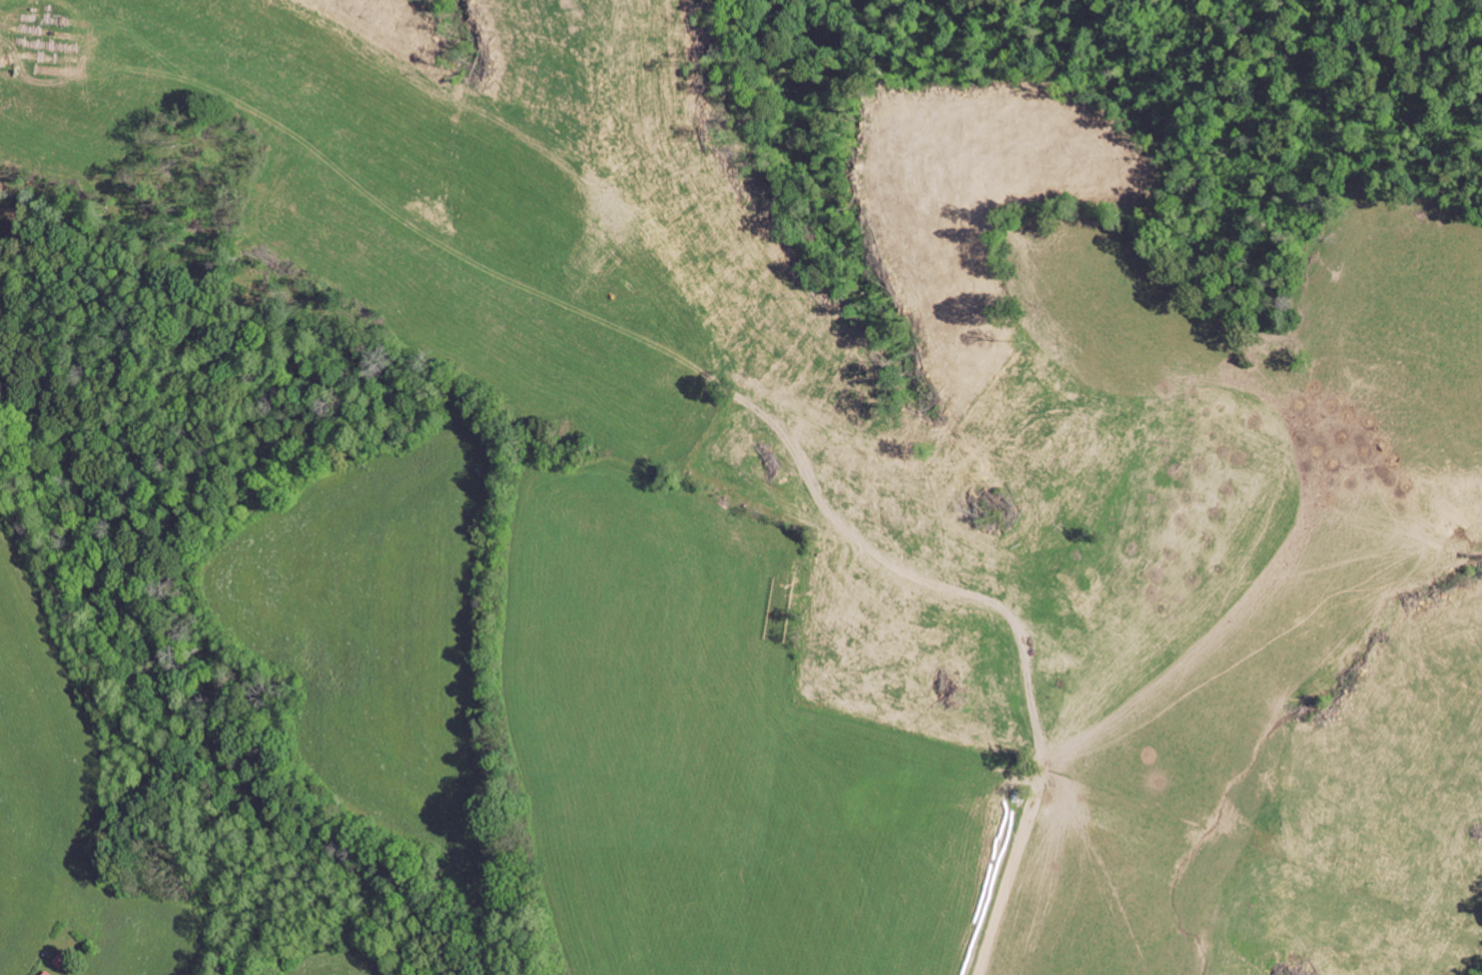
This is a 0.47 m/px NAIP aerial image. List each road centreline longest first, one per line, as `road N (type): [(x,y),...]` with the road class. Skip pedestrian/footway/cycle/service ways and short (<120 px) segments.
road 1 (residential): [(962,974),(989,887),(1148,483)]
road 2 (residential): [(1164,430),(1148,483),(1217,462),(1282,392),(1292,344),(1282,328),(1223,354),(1164,430)]

